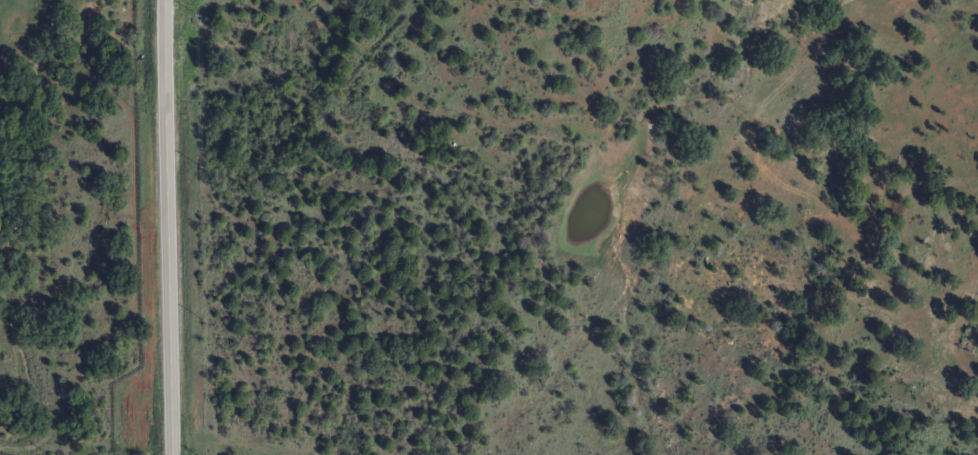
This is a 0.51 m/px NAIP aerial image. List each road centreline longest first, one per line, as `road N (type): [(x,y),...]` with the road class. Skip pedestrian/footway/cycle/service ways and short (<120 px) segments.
road 1 (tertiary): [(163,0),(171,454)]

